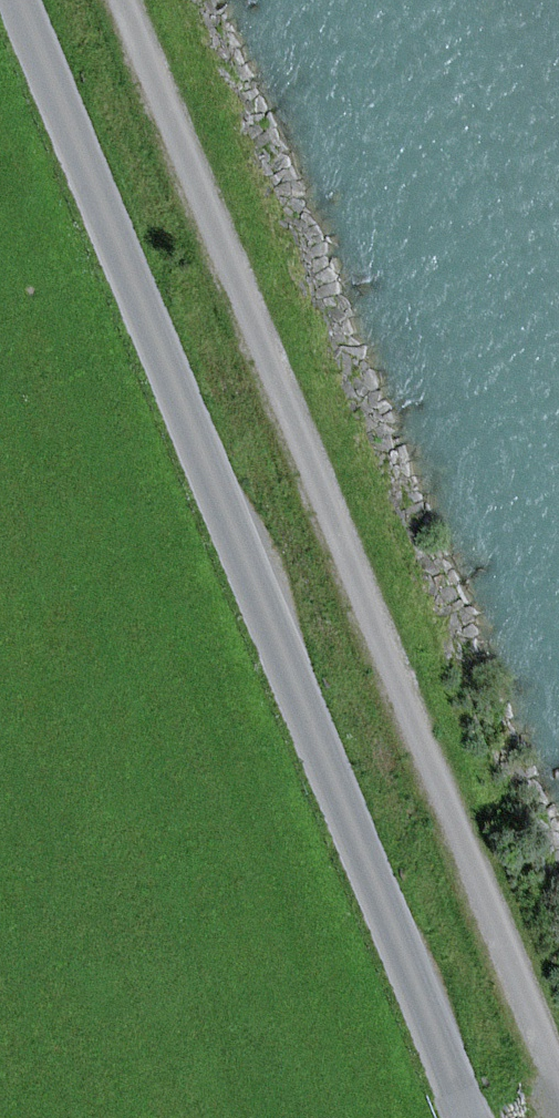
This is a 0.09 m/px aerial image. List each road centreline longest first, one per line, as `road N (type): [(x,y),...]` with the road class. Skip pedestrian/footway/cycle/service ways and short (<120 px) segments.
road 1 (unclassified): [(470,1117),(22,0)]
road 2 (track): [(558,1032),(137,0)]

